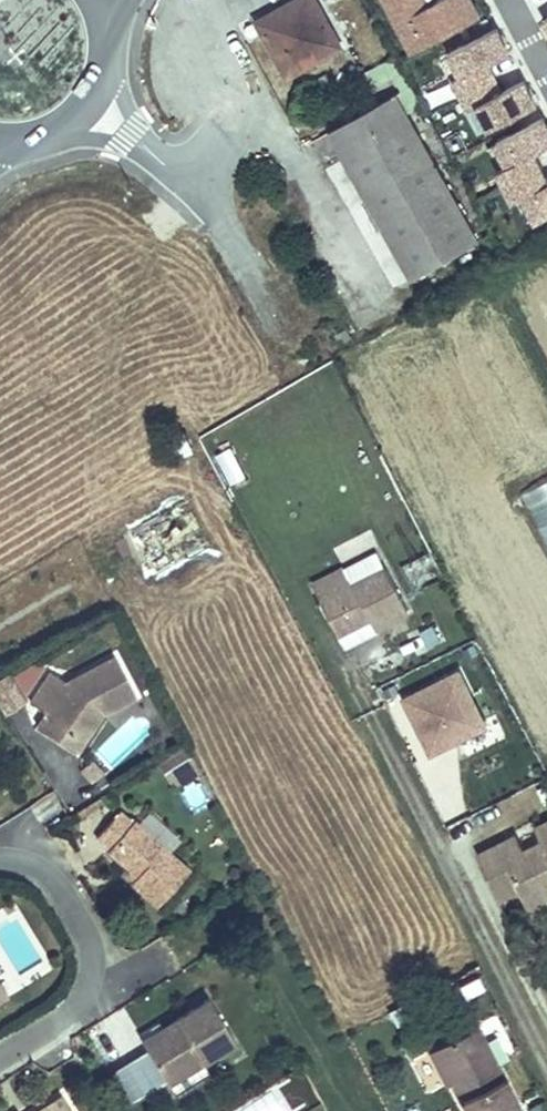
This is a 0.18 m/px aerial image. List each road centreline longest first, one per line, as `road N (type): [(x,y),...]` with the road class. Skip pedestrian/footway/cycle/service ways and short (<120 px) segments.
road 1 (residential): [(75,1013),(89,943),(79,917),(38,862),(0,852)]
road 2 (secondary): [(20,142),(55,132),(97,92),(107,26)]

